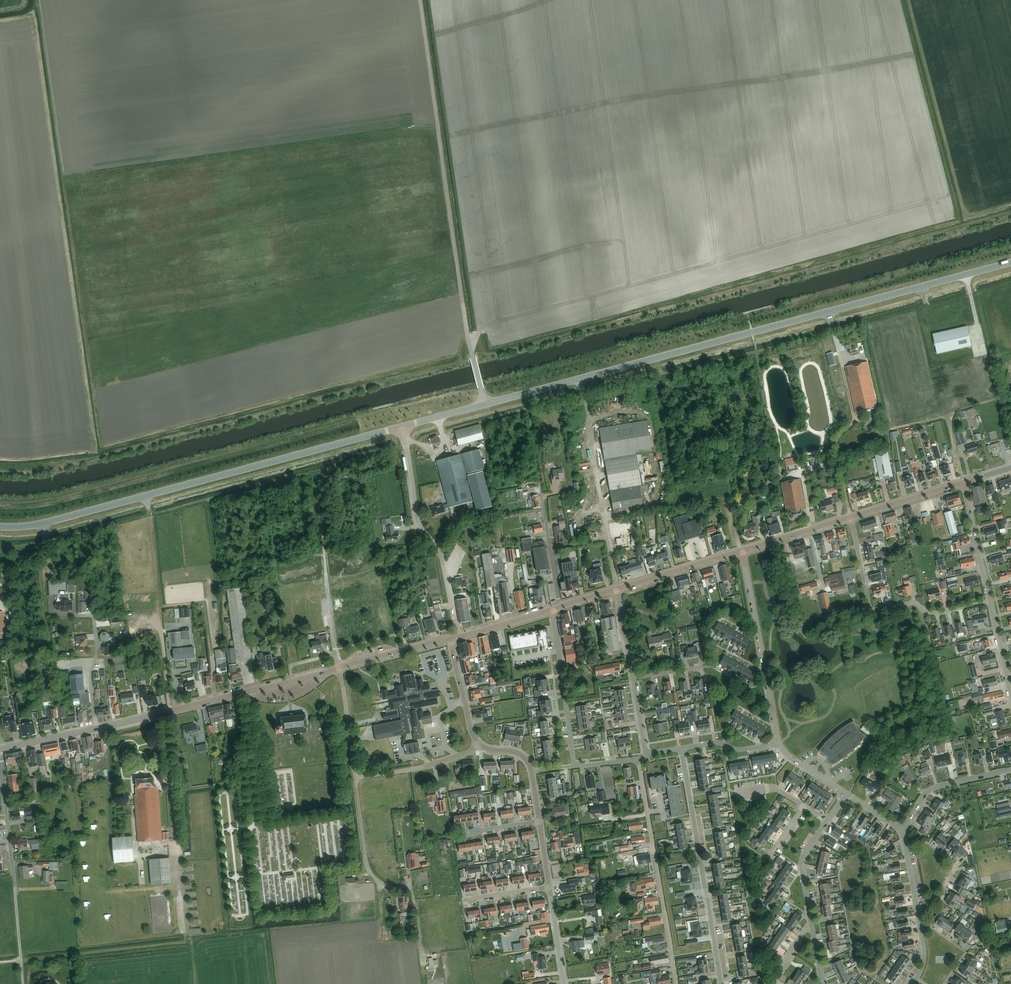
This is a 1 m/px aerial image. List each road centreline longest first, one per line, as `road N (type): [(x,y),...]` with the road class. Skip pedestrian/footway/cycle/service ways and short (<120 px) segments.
road 1 (unclassified): [(485,405),(1010,263)]
road 2 (unclassified): [(0,527),(53,521),(402,426)]
road 3 (secondary): [(1,749),(339,668)]
road 4 (unclassified): [(485,405),(466,329),(434,93)]
road 5 (residential): [(722,983),(681,748)]
road 6 (residential): [(676,983),(638,760)]
road 7 (unclassified): [(638,760),(574,766),(553,610)]
road 8 (residential): [(458,636),(438,547),(415,513),(402,426)]
road 9 (residential): [(990,601),(937,613),(913,602),(874,610),(850,517)]
road 10 (unclassified): [(778,743),(743,550)]
road 11 (track): [(150,517),(166,711)]
road 12 (unclassified): [(913,983),(924,948),(903,829)]
road 13 (unclassified): [(560,607),(534,453)]
road 14 (residential): [(1,749),(15,887)]
road 15 (secondary): [(616,590),(743,550)]
road 16 (residential): [(903,829),(936,786),(1010,770)]
road 17 (residential): [(355,778),(368,870),(400,888)]
road 18 (residential): [(477,743),(431,765),(355,778)]
road 19 (unclassified): [(990,601),(963,482)]

